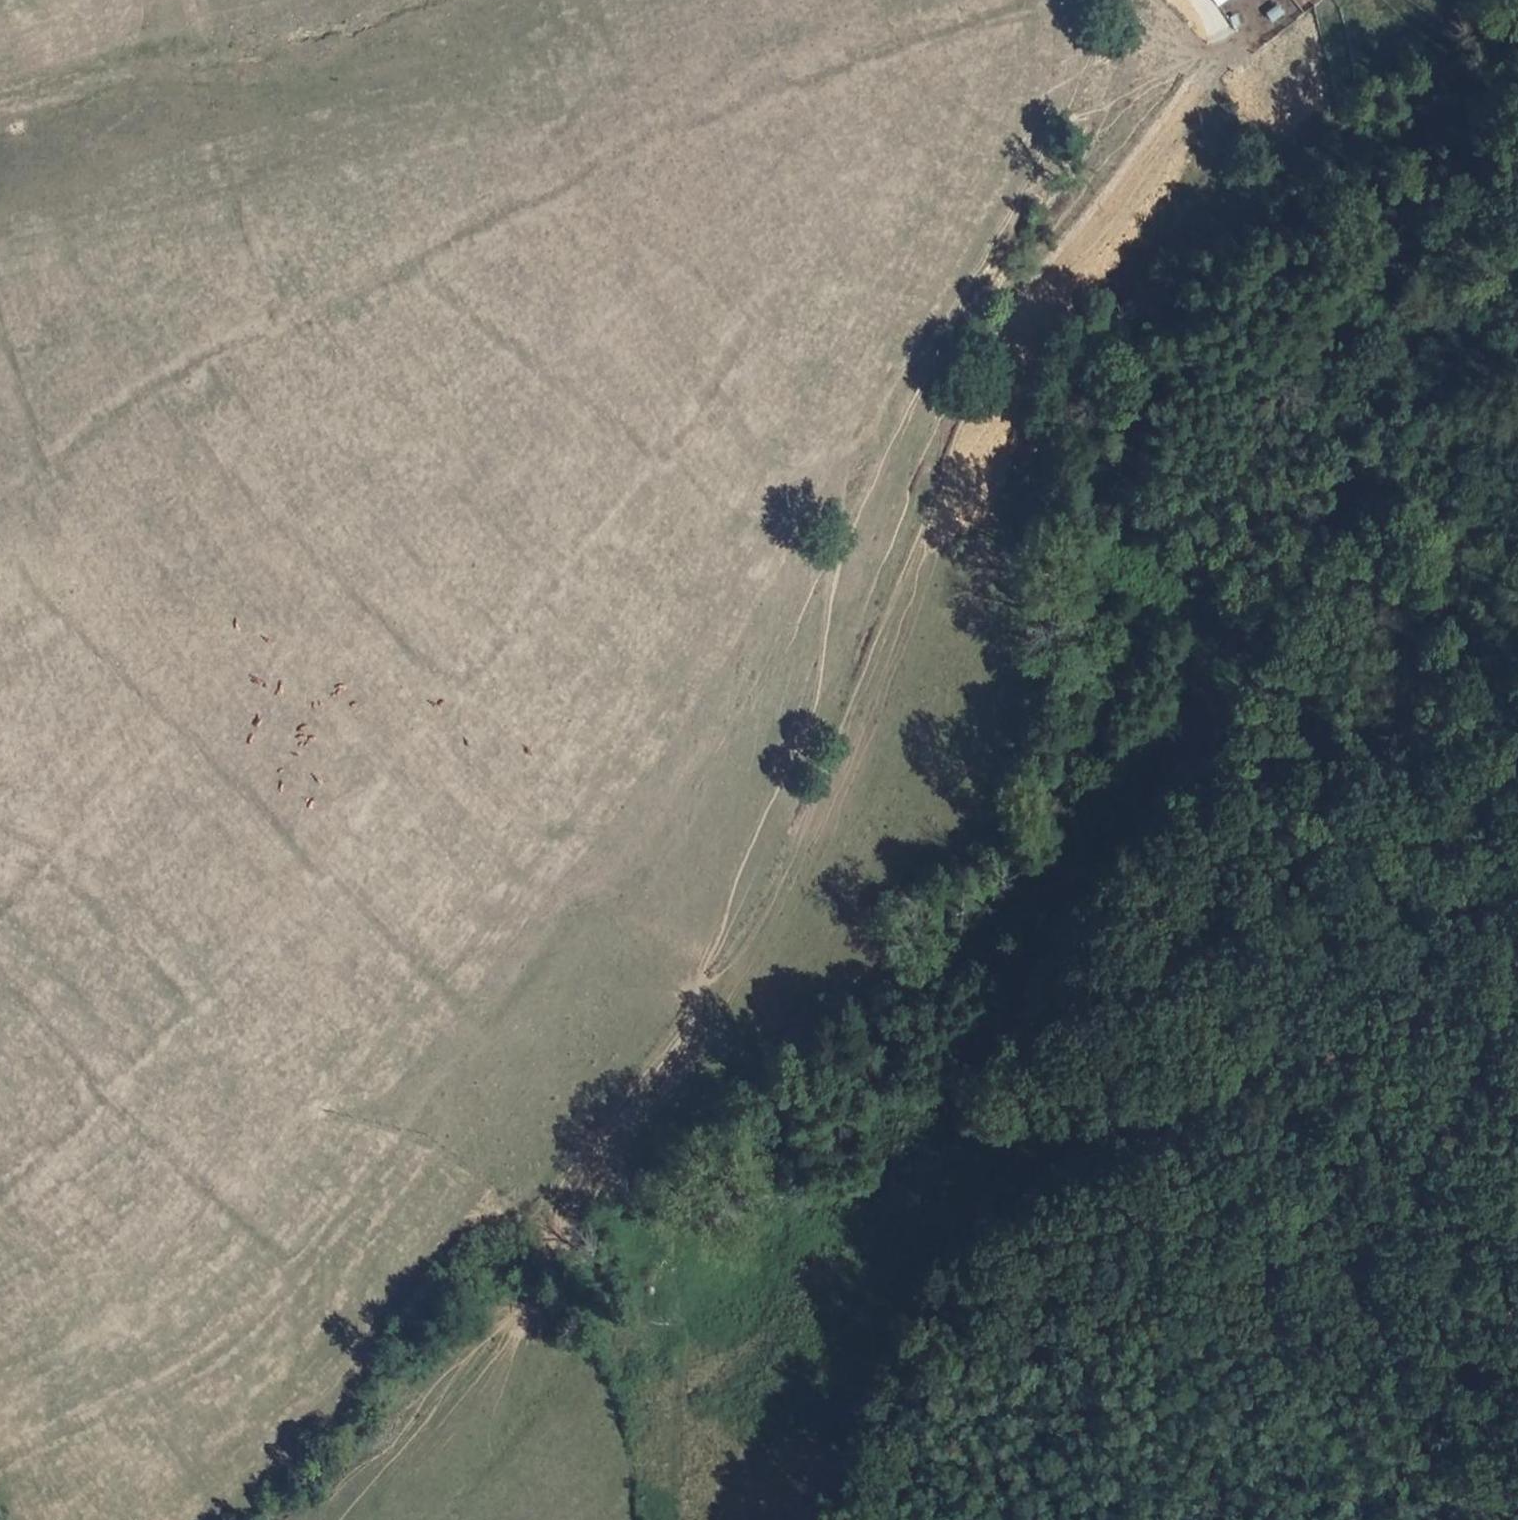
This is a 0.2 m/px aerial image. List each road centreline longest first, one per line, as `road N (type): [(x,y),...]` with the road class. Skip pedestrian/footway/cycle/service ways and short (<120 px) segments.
road 1 (track): [(1517,1014),(1419,1032),(1200,1099),(975,1261),(877,1519)]

